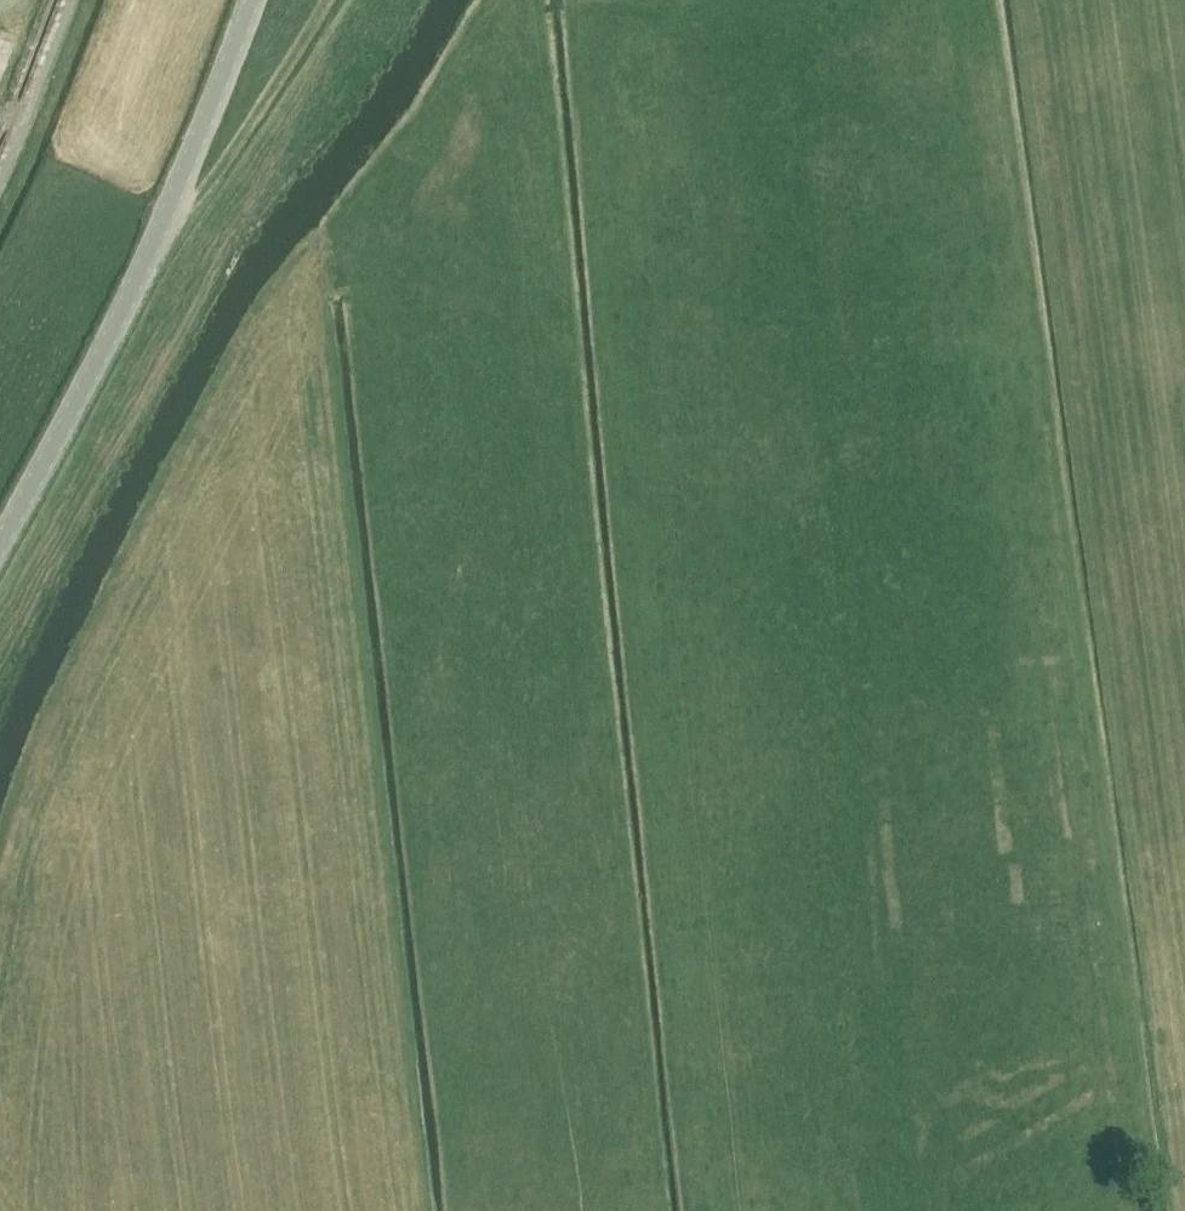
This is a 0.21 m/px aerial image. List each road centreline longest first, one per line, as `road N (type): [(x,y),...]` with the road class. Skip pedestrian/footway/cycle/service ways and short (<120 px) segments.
road 1 (tertiary): [(0,539),(159,228),(249,0)]
road 2 (unclassified): [(0,177),(70,0)]

